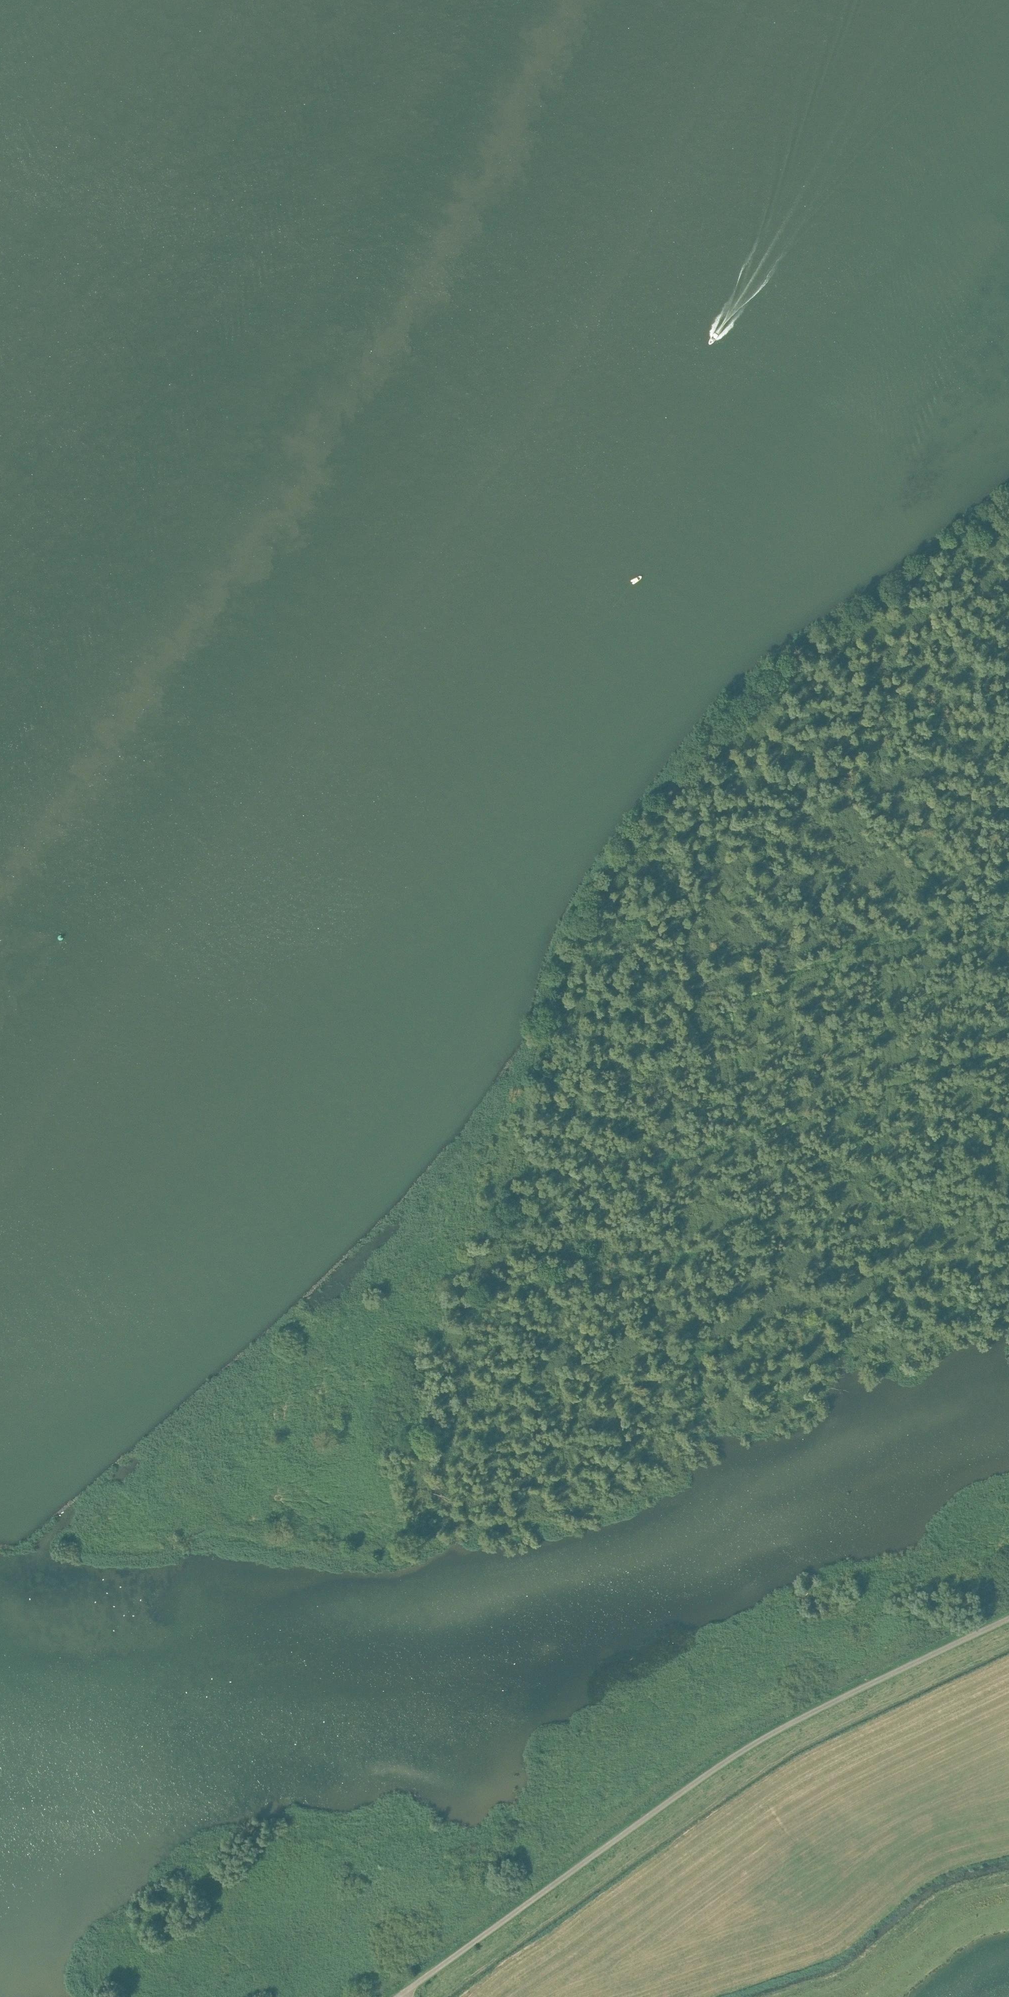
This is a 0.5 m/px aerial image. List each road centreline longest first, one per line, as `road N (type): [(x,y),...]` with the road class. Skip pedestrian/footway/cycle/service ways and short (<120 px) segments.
road 1 (unclassified): [(399,1996),(734,1756),(1008,1619)]

